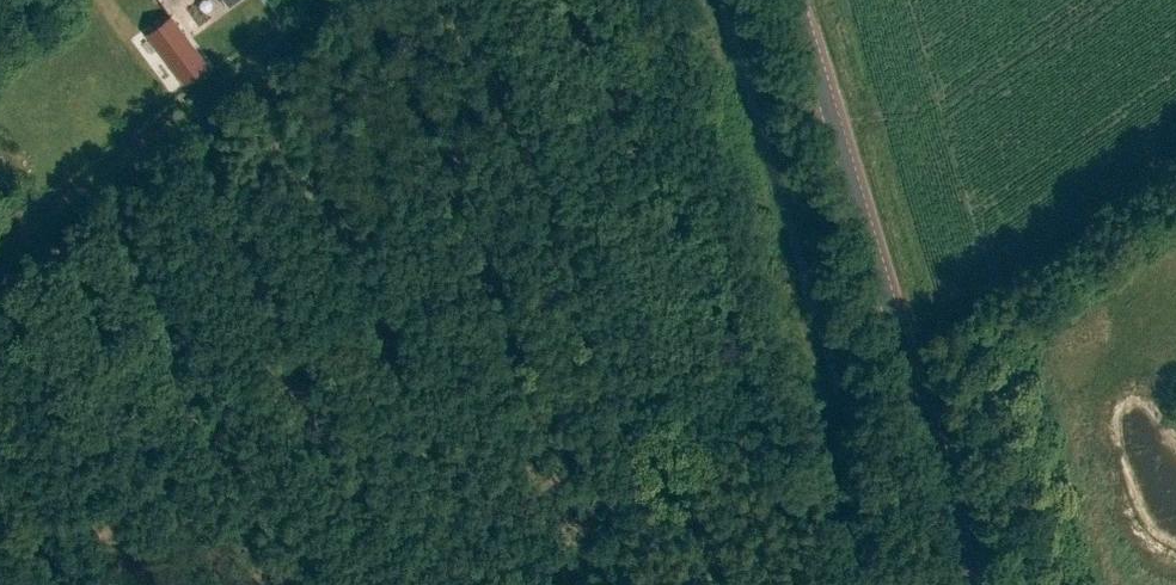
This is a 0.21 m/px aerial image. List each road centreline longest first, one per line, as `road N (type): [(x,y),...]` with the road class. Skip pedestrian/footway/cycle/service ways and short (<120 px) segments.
road 1 (secondary): [(965,584),(922,407),(796,0)]

